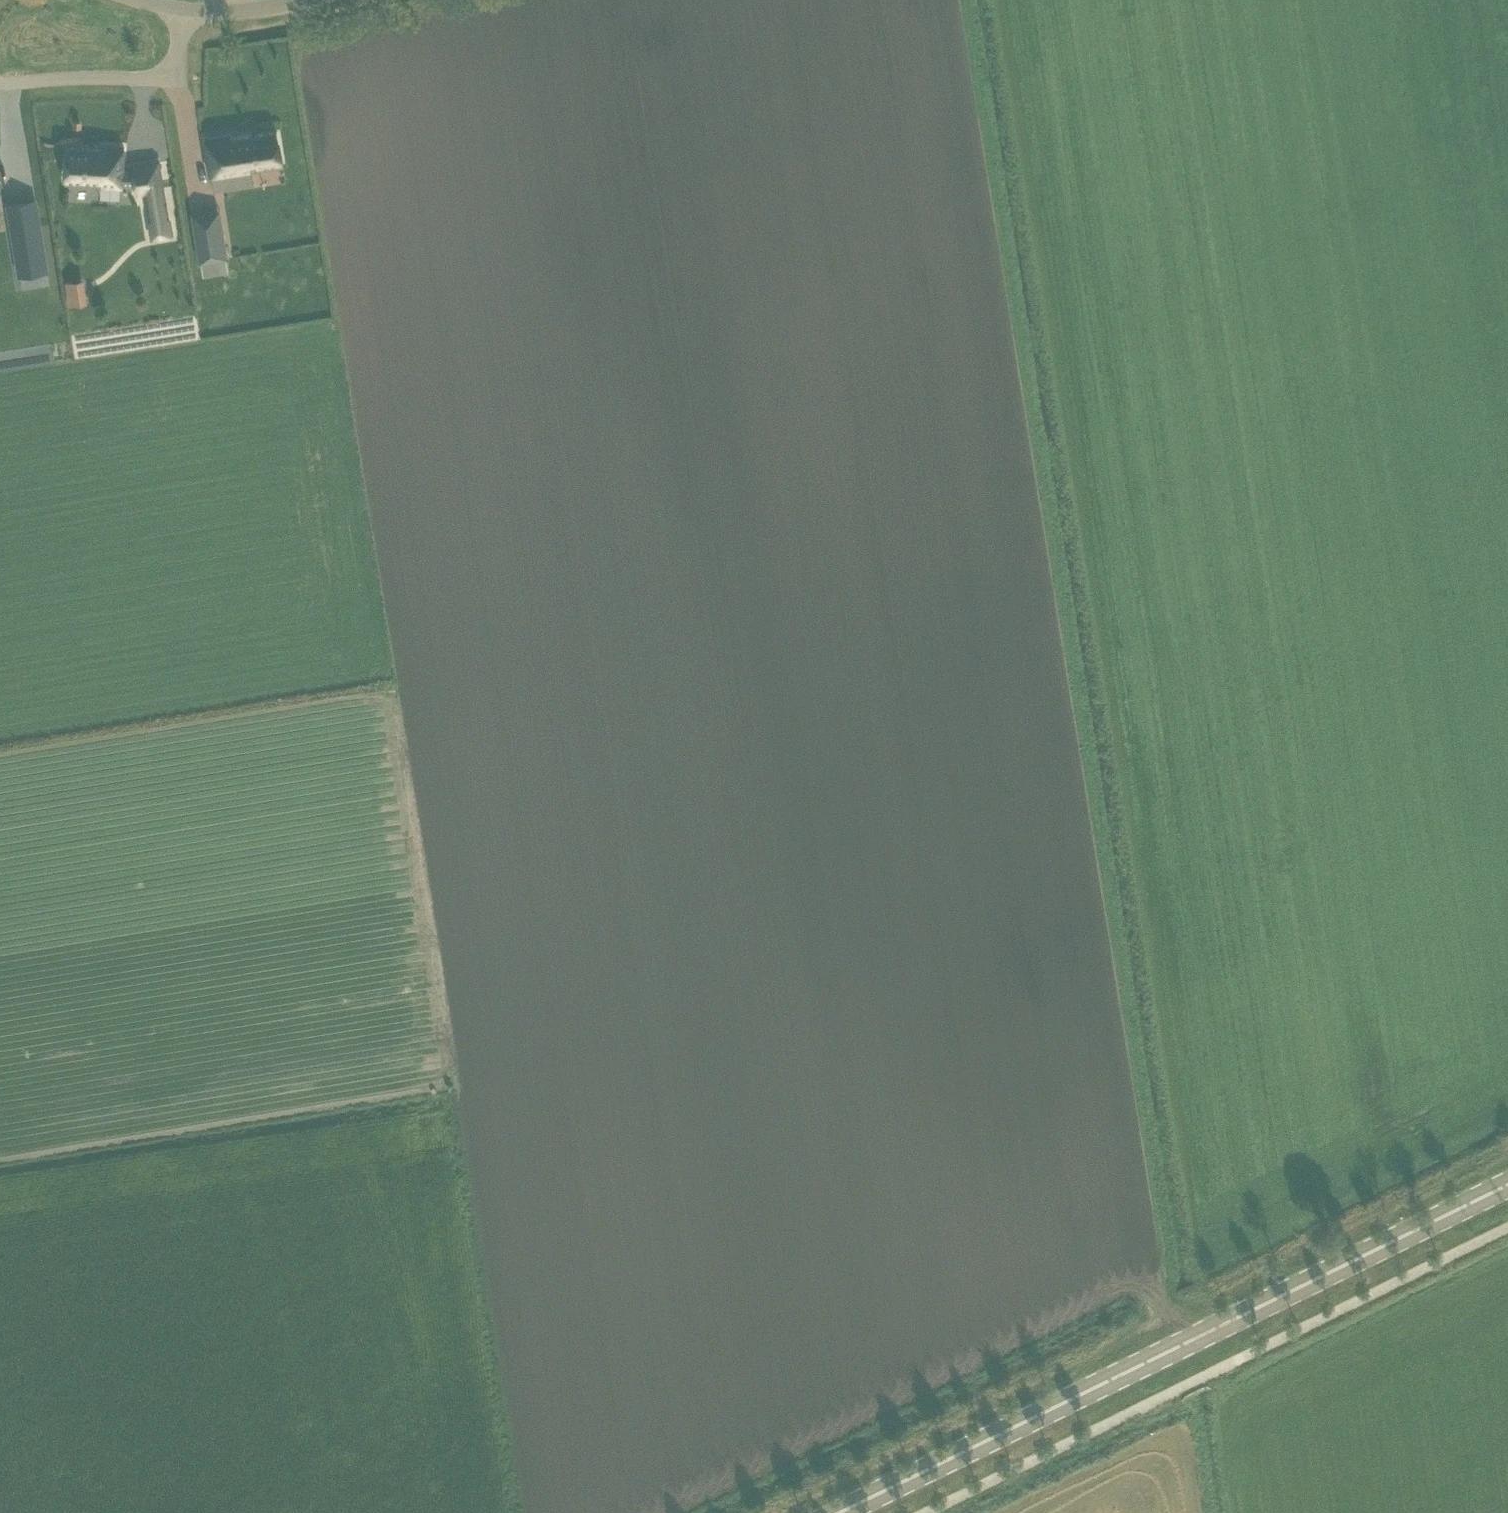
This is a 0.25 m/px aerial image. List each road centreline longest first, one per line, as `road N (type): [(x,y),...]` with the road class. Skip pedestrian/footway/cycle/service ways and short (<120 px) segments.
road 1 (secondary): [(1507,1184),(837,1512)]
road 2 (residential): [(0,84),(165,75),(176,64),(185,9)]

